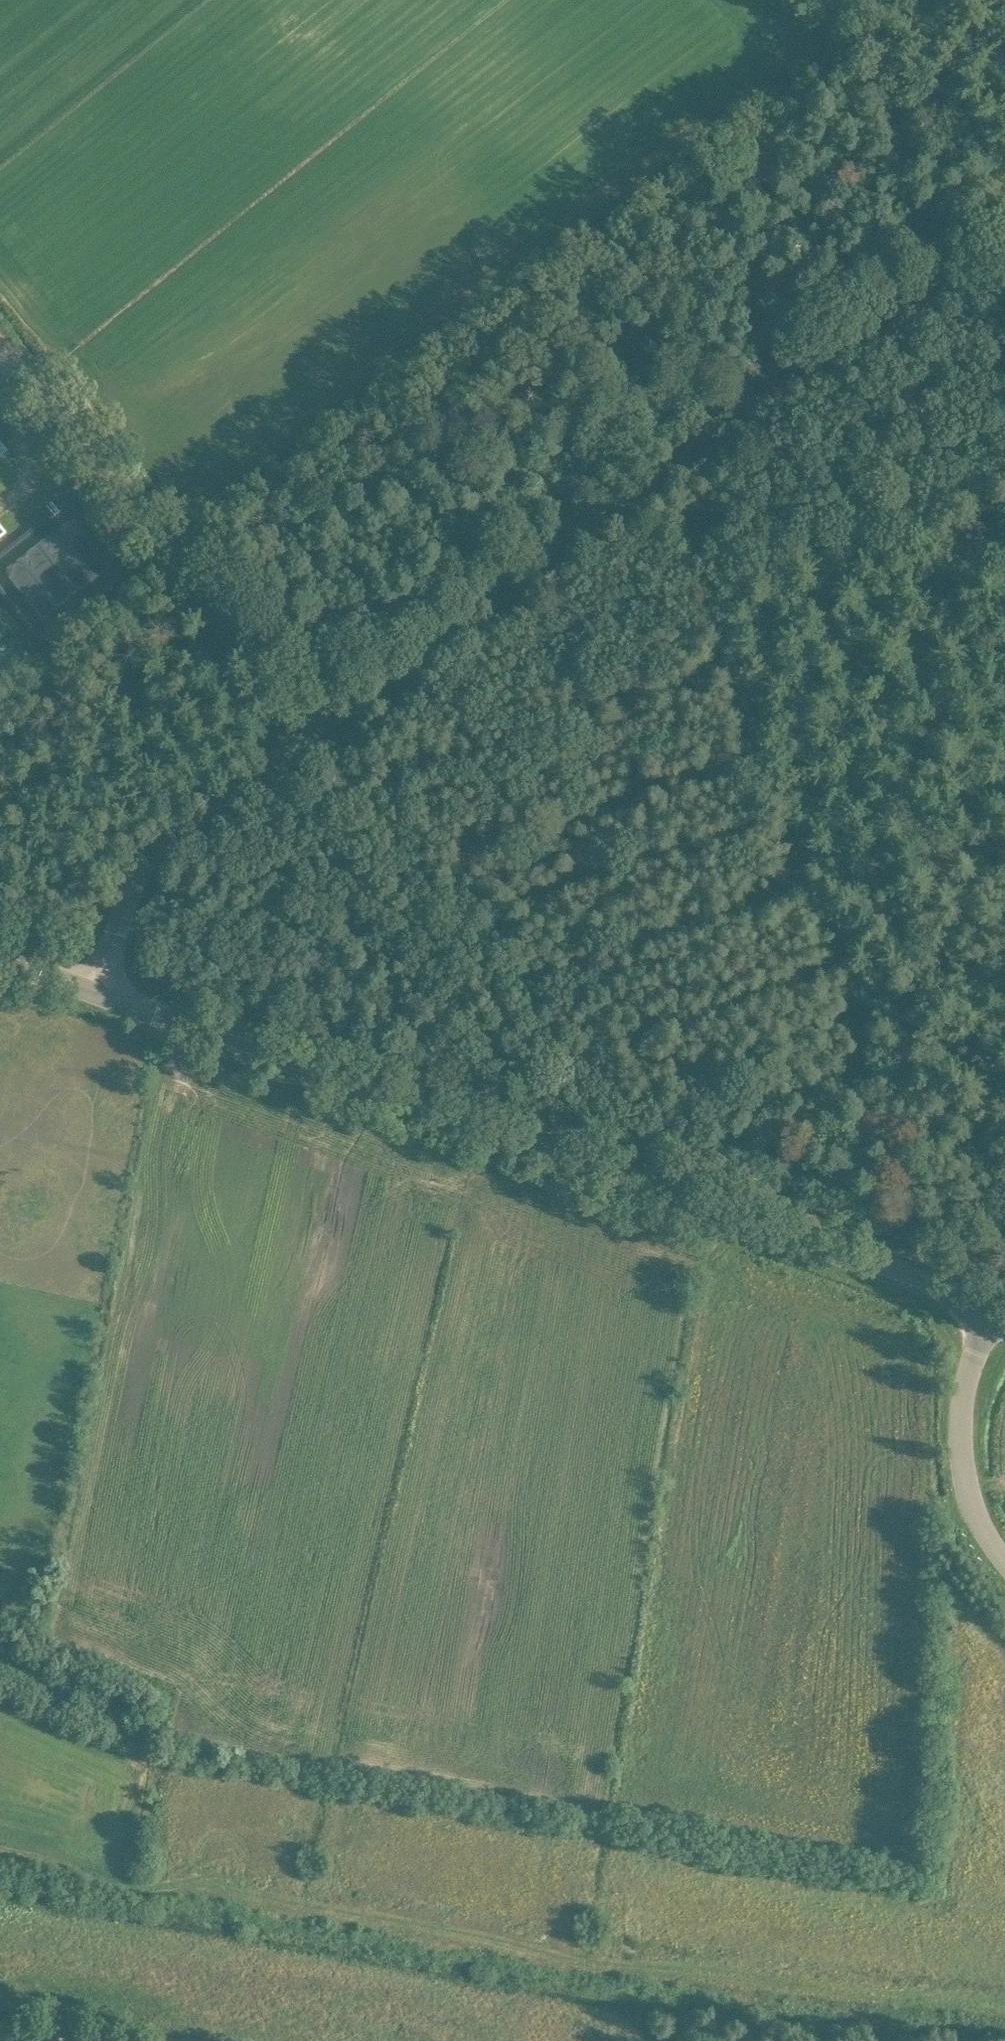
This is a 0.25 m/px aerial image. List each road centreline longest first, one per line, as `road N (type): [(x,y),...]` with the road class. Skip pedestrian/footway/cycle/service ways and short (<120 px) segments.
road 1 (tertiary): [(988,1307),(101,992)]
road 2 (unclassified): [(101,992),(123,904),(152,855),(311,729),(0,343)]
road 3 (unclassified): [(1004,1564),(967,1495),(960,1454),(965,1384),(988,1307)]

